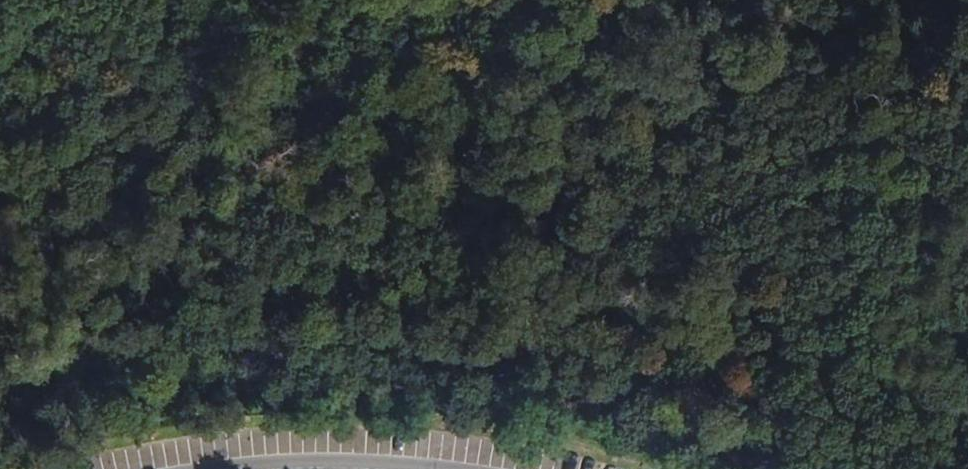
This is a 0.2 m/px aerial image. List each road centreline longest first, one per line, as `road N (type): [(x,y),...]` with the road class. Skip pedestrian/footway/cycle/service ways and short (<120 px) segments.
road 1 (track): [(477,0),(433,107),(436,189),(490,248),(637,251),(914,161),(967,190)]
road 2 (track): [(967,26),(938,69),(914,161),(750,468)]

